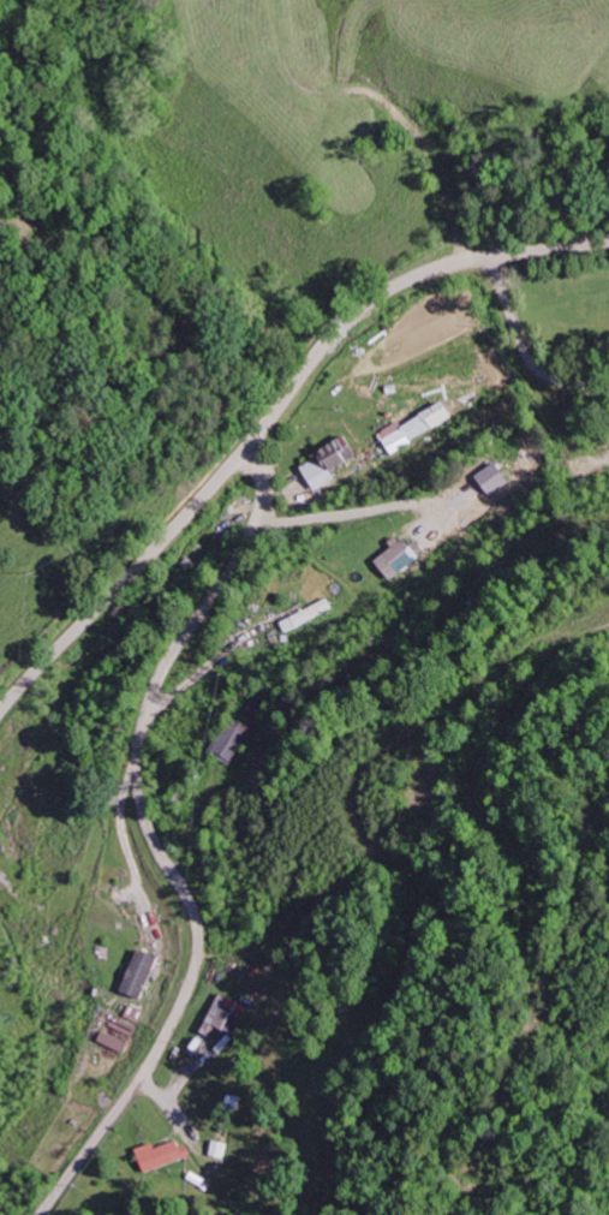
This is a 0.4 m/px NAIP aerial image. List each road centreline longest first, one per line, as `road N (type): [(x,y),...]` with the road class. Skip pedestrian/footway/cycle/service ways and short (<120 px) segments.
road 1 (residential): [(261,434),(268,472),(261,516),(197,660),(154,727),(141,781),(150,827),(195,911),(197,967),(133,1094),(43,1214)]
road 2 (residential): [(0,713),(243,457),(346,321),(438,269),(608,239)]

